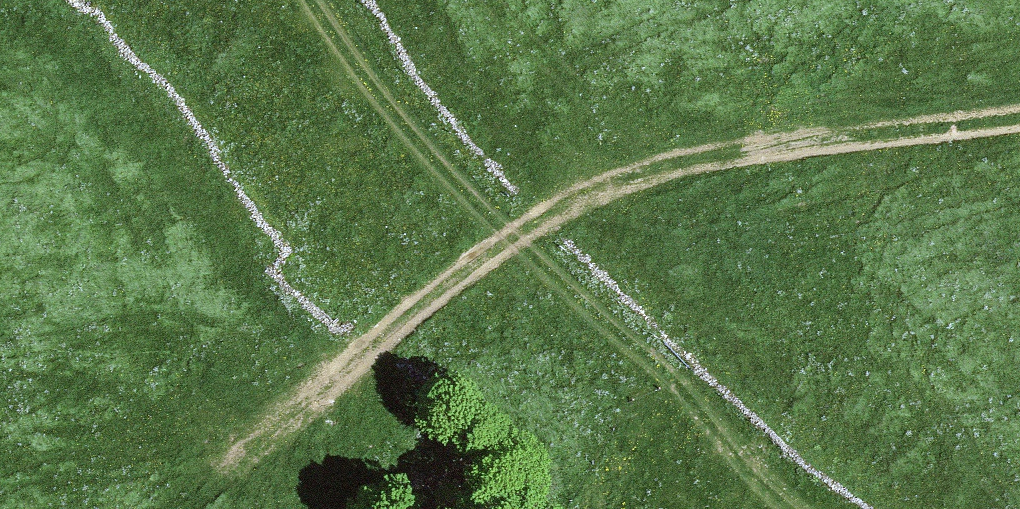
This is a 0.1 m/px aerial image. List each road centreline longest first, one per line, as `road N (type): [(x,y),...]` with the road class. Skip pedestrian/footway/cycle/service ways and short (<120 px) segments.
road 1 (track): [(247,466),(311,403),(511,243),(607,189),(686,168),(1019,124)]
road 2 (track): [(795,508),(439,171),(313,0)]

